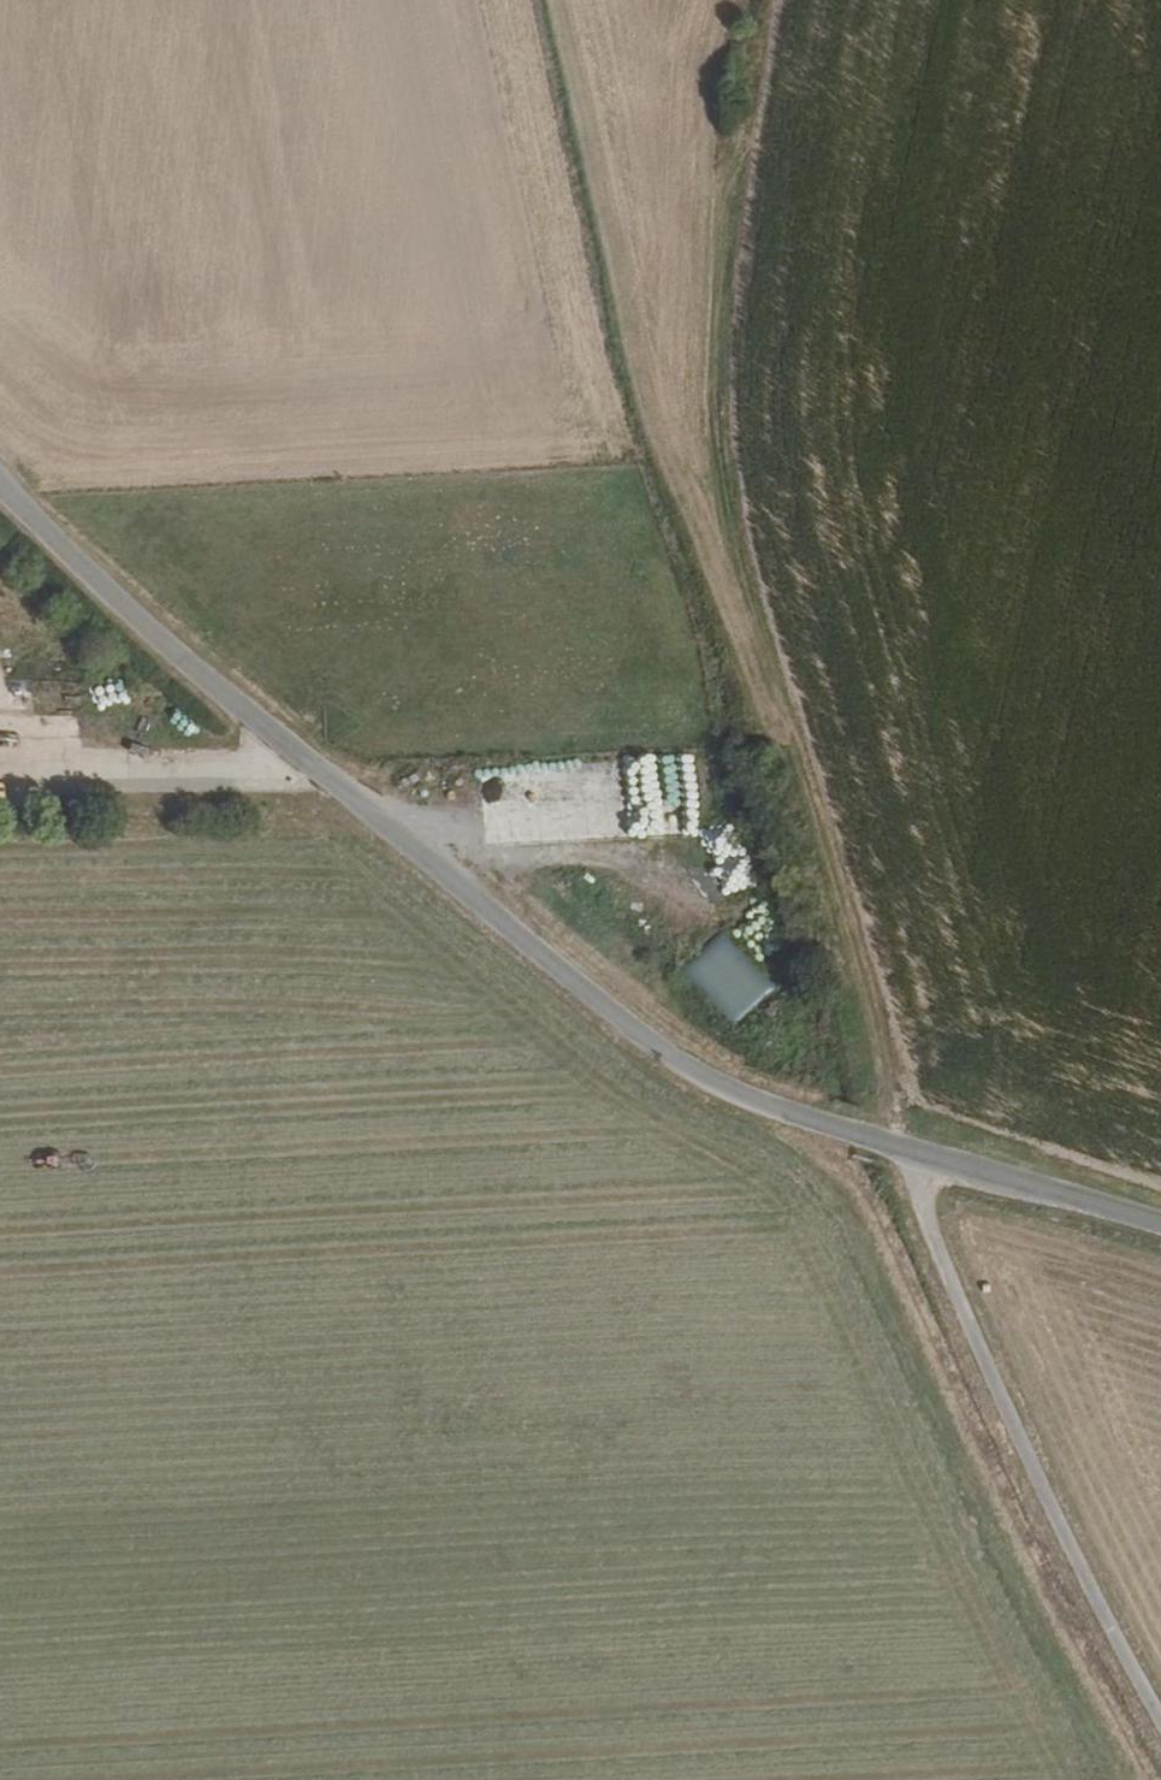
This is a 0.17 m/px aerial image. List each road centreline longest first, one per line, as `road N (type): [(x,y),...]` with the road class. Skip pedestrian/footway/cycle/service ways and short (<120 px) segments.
road 1 (unclassified): [(1160,1225),(723,1089),(621,1024),(231,702),(0,475)]
road 2 (track): [(930,1157),(923,1195),(983,1366),(1160,1720)]

